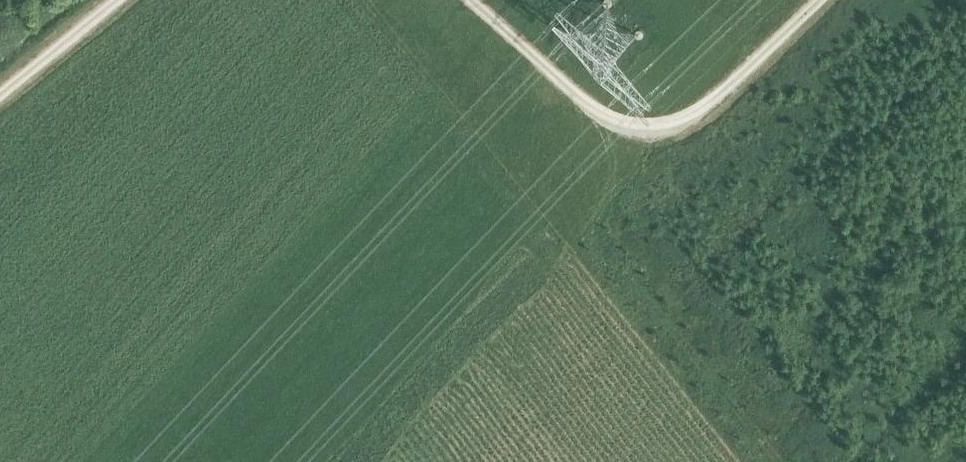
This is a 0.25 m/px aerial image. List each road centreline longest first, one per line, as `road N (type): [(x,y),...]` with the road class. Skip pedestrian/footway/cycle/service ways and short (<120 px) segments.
road 1 (track): [(823,0),(695,115),(656,130),(612,121),(471,0)]
road 2 (track): [(117,0),(0,94)]

